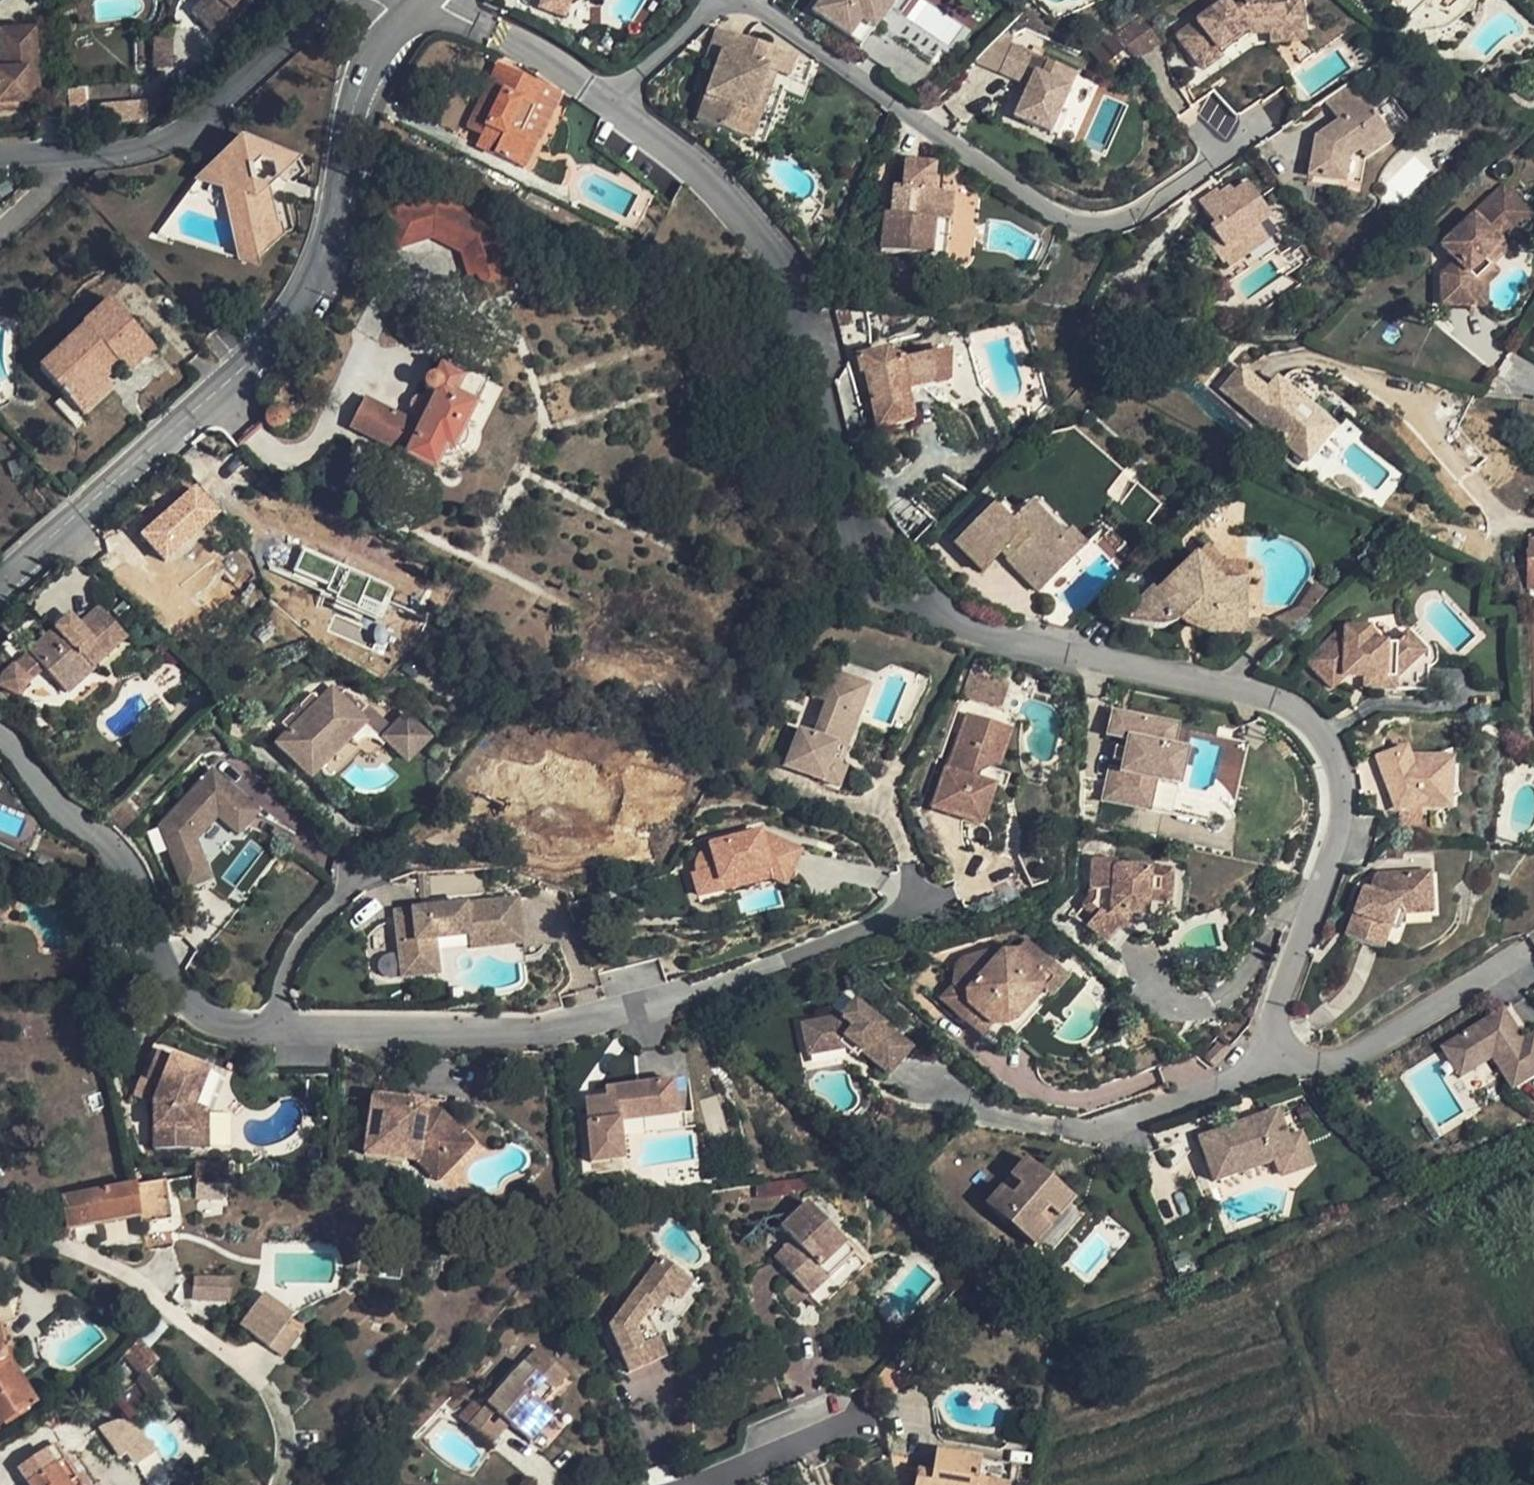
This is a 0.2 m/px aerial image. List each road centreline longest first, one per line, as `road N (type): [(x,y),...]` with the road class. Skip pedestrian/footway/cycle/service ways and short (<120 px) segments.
road 1 (residential): [(419,3),(473,19),(610,103),(702,173),(762,233),(816,322),(855,496),(896,573),(965,627),(1290,704),(1325,732),(1339,769),(1339,821),(1276,1025),(1281,1048)]
road 2 (residential): [(0,737),(59,806),(101,838),(138,888),(174,977),(231,1025),(544,1031),(694,991),(888,916),(914,892)]
road 3 (residential): [(419,3),(379,50),(356,100),(325,255),(294,315),(0,581)]
road 4 (residential): [(1281,1048),(1190,1099),(1083,1129),(990,1116),(909,1083)]
road 5 (residential): [(66,164),(177,137),(240,93),(331,7),(359,0)]
road 6 (residential): [(1281,1048),(1332,1064),(1533,946)]
road 7 (residential): [(683,1484),(856,1420)]

